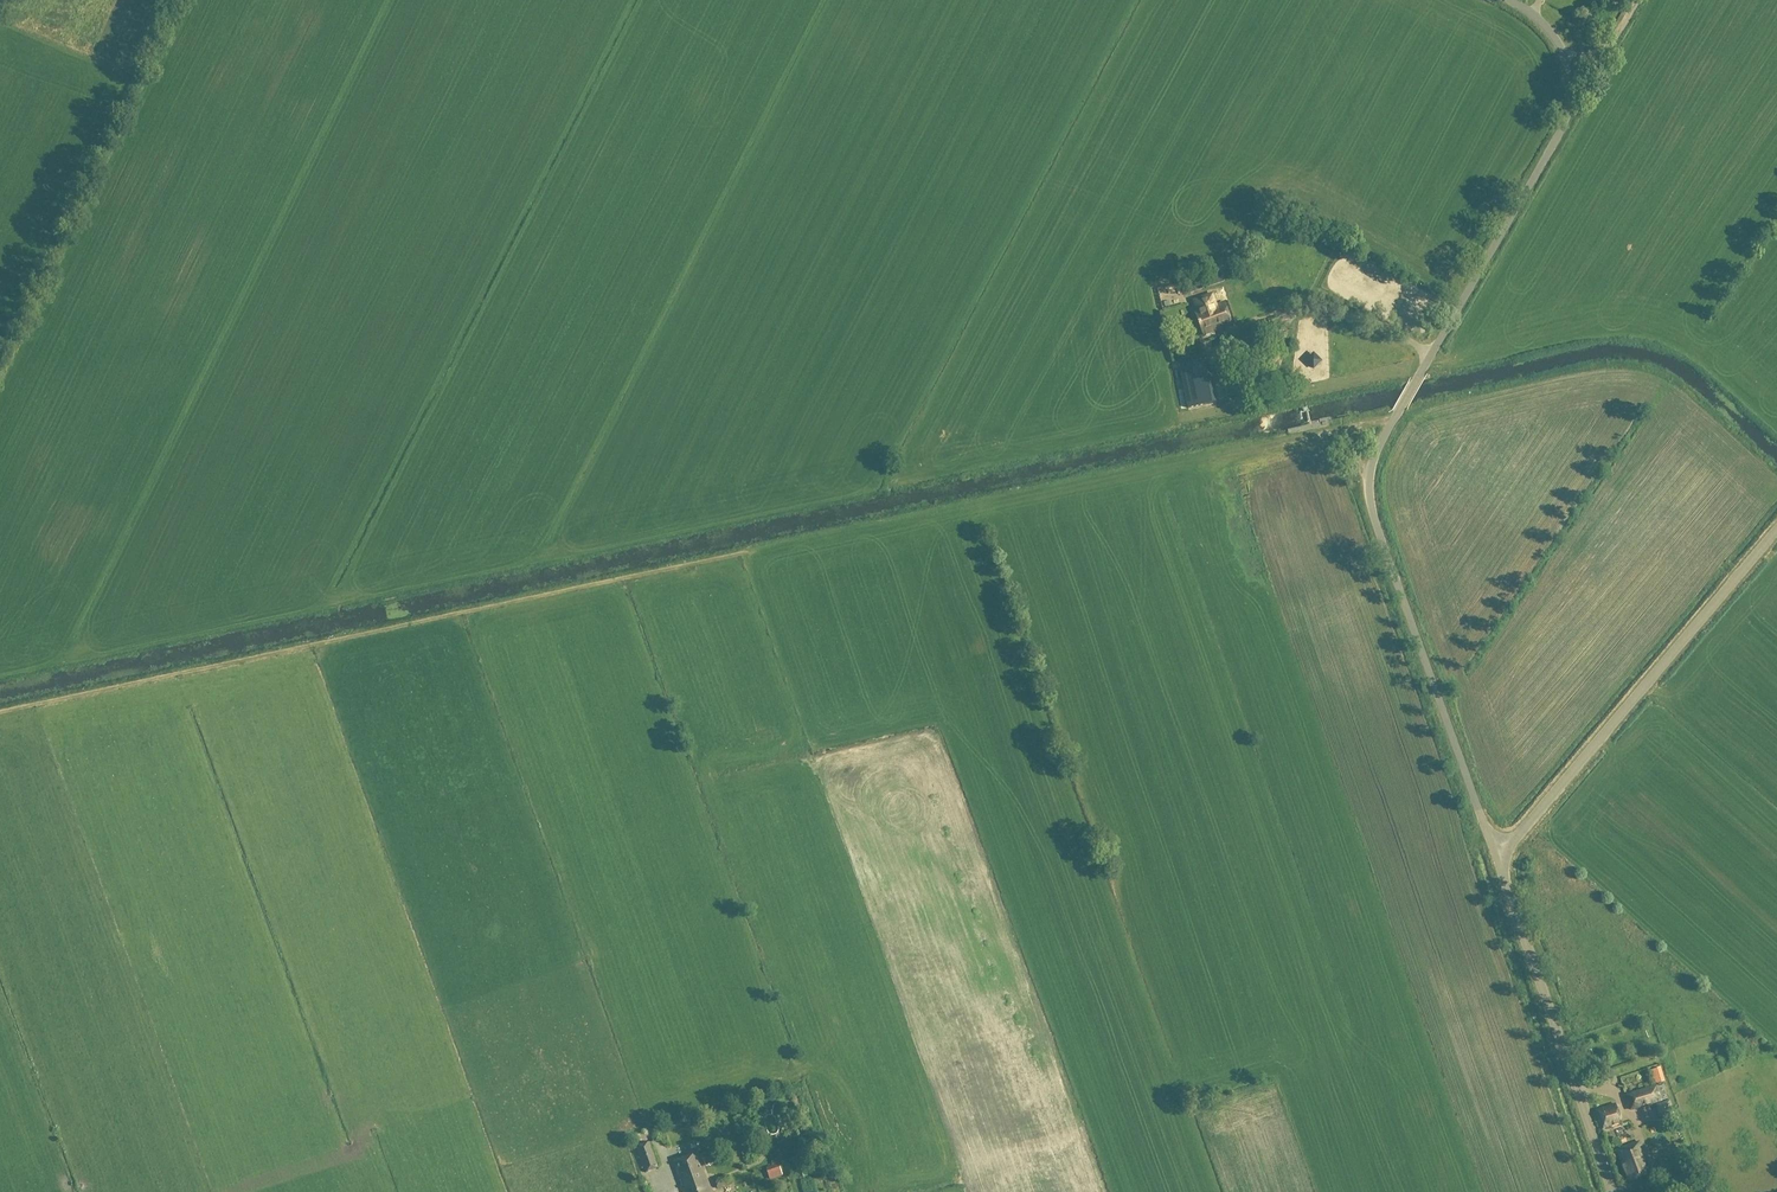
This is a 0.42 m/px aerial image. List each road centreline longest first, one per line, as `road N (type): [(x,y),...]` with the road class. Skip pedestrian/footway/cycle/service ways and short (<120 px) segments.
road 1 (track): [(1394,418),(0,718)]
road 2 (unclassified): [(1496,856),(1367,490),(1375,451),(1564,126),(1569,79),(1558,46),(1538,21),(1503,0)]
road 3 (unclassified): [(1496,856),(1776,529)]
road 4 (unclassified): [(1613,1191),(1496,856)]
road 5 (track): [(1638,0),(1564,126)]

